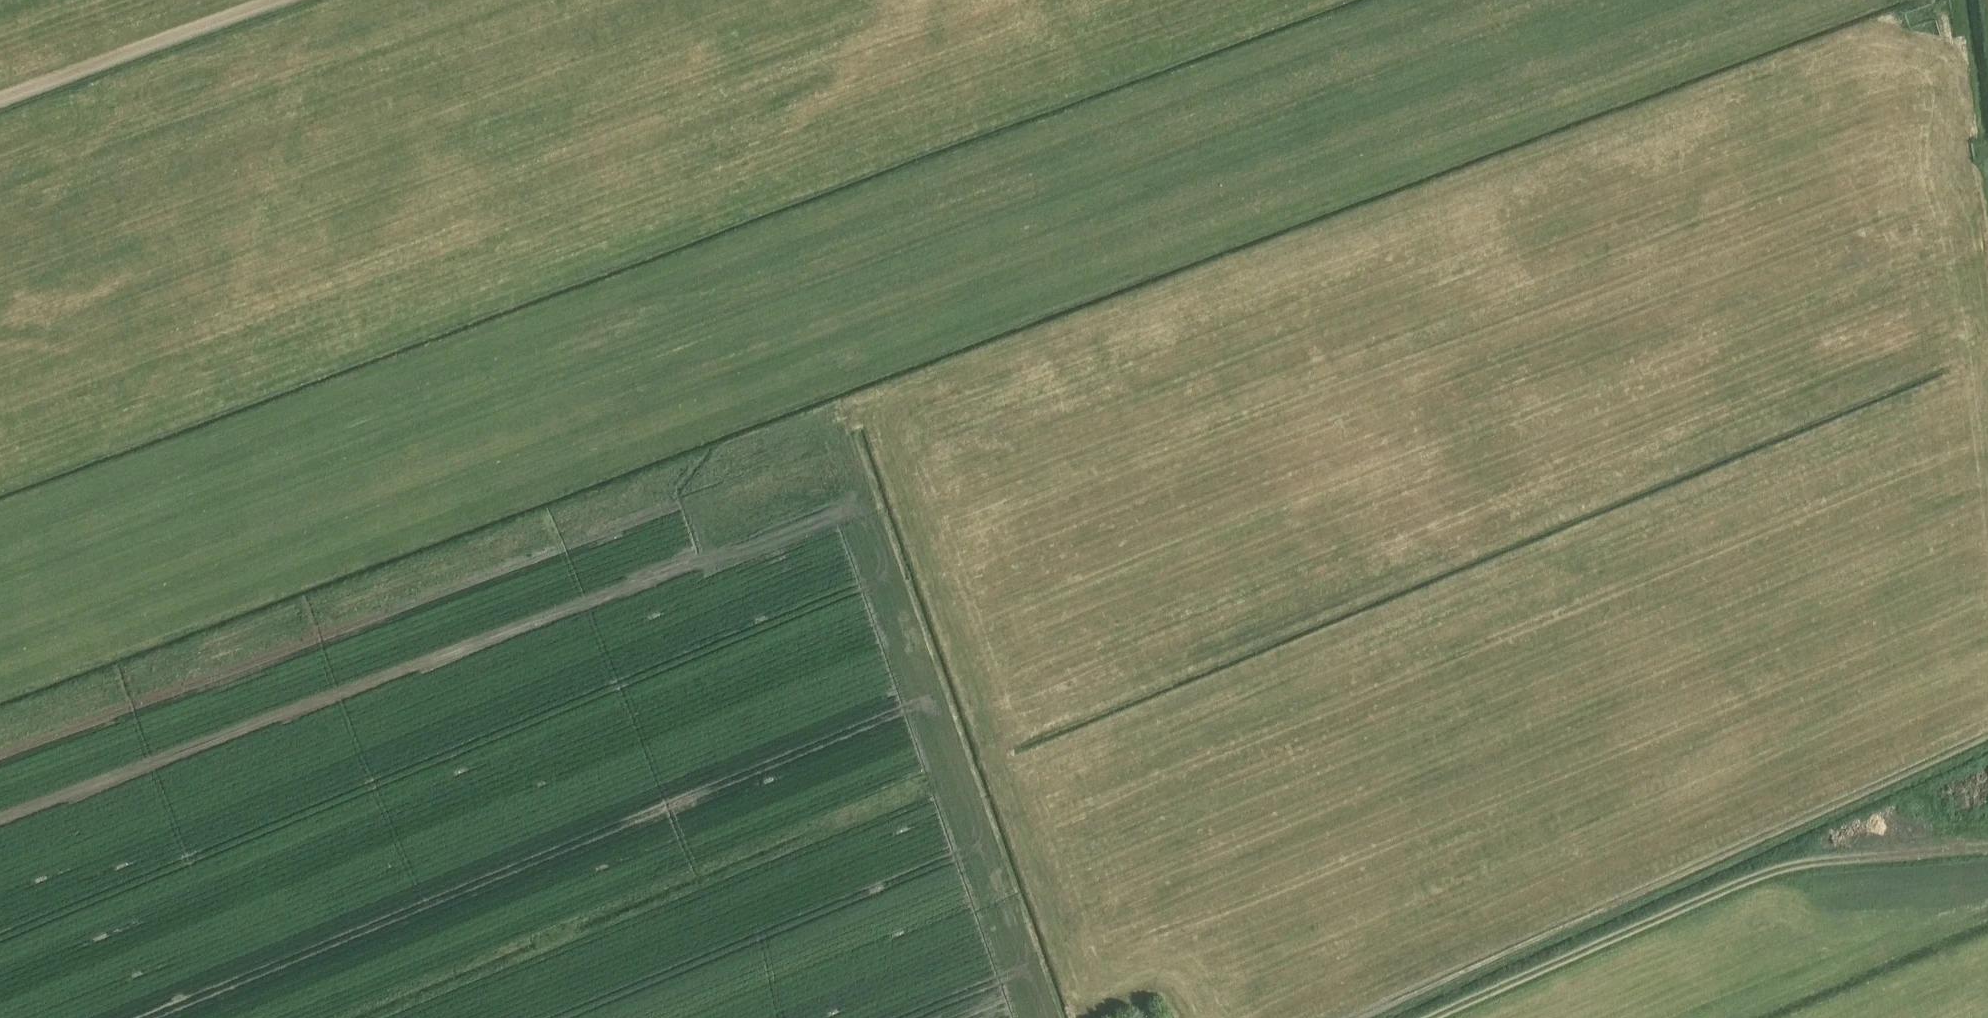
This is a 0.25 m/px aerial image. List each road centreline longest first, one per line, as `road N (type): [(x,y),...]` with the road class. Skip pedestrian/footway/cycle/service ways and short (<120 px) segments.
road 1 (track): [(1355,1017),(1987,732)]
road 2 (track): [(1429,1017),(1792,858),(1987,846)]

